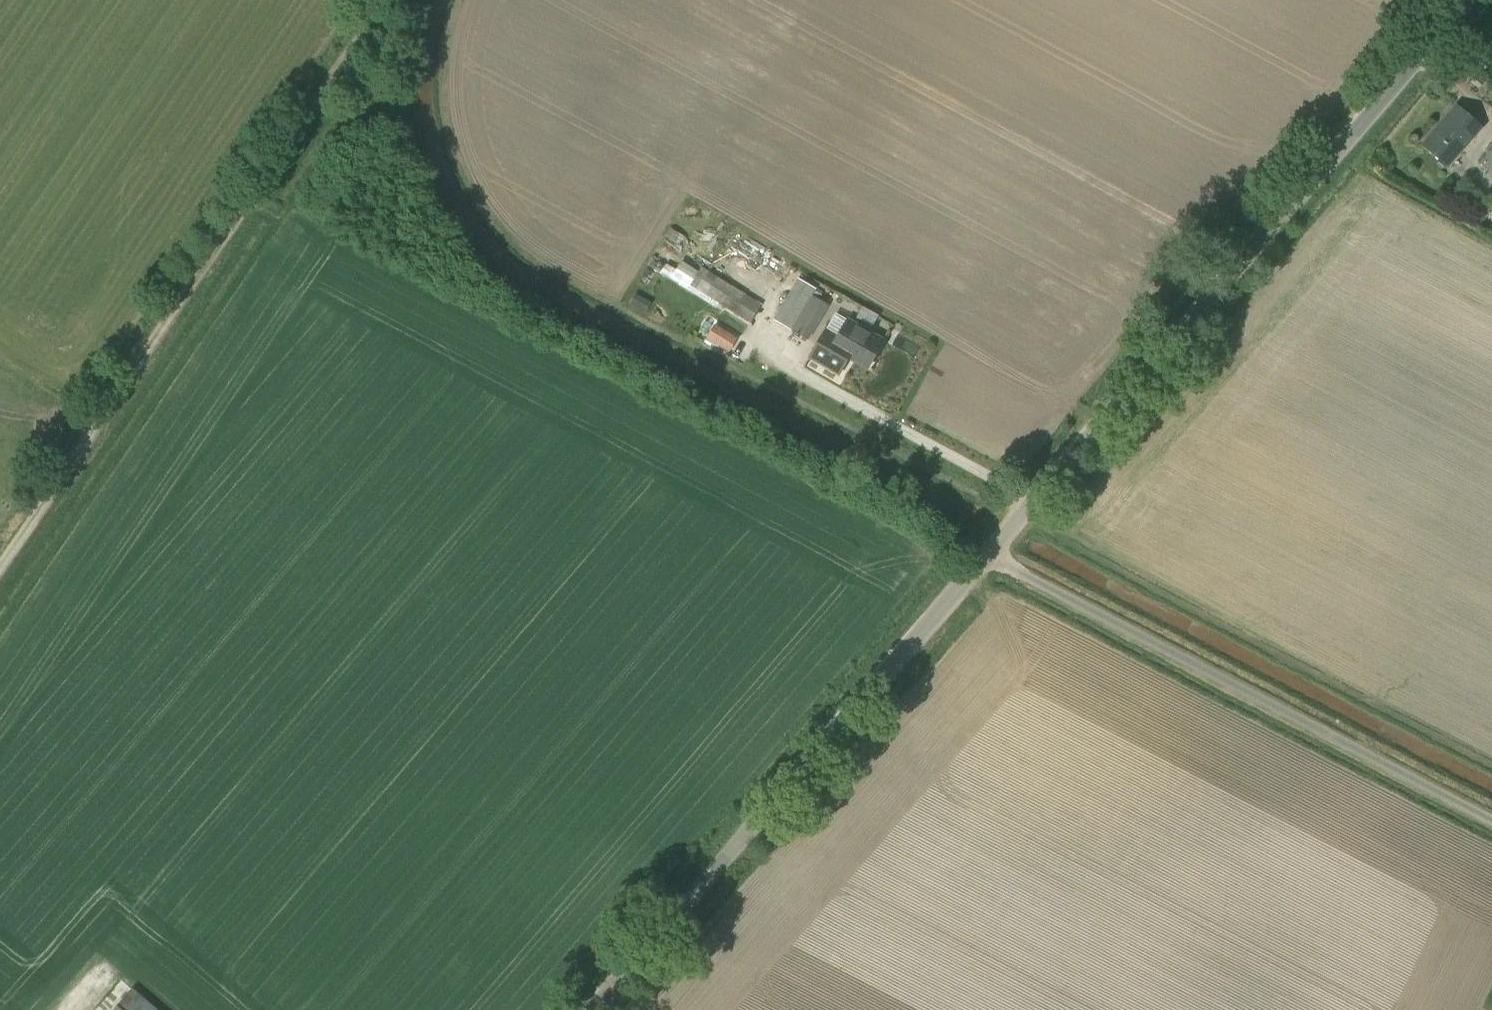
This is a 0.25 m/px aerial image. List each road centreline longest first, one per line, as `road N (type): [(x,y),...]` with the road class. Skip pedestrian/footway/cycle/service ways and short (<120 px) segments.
road 1 (unclassified): [(589,1009),(1468,0)]
road 2 (track): [(386,0),(0,567)]

